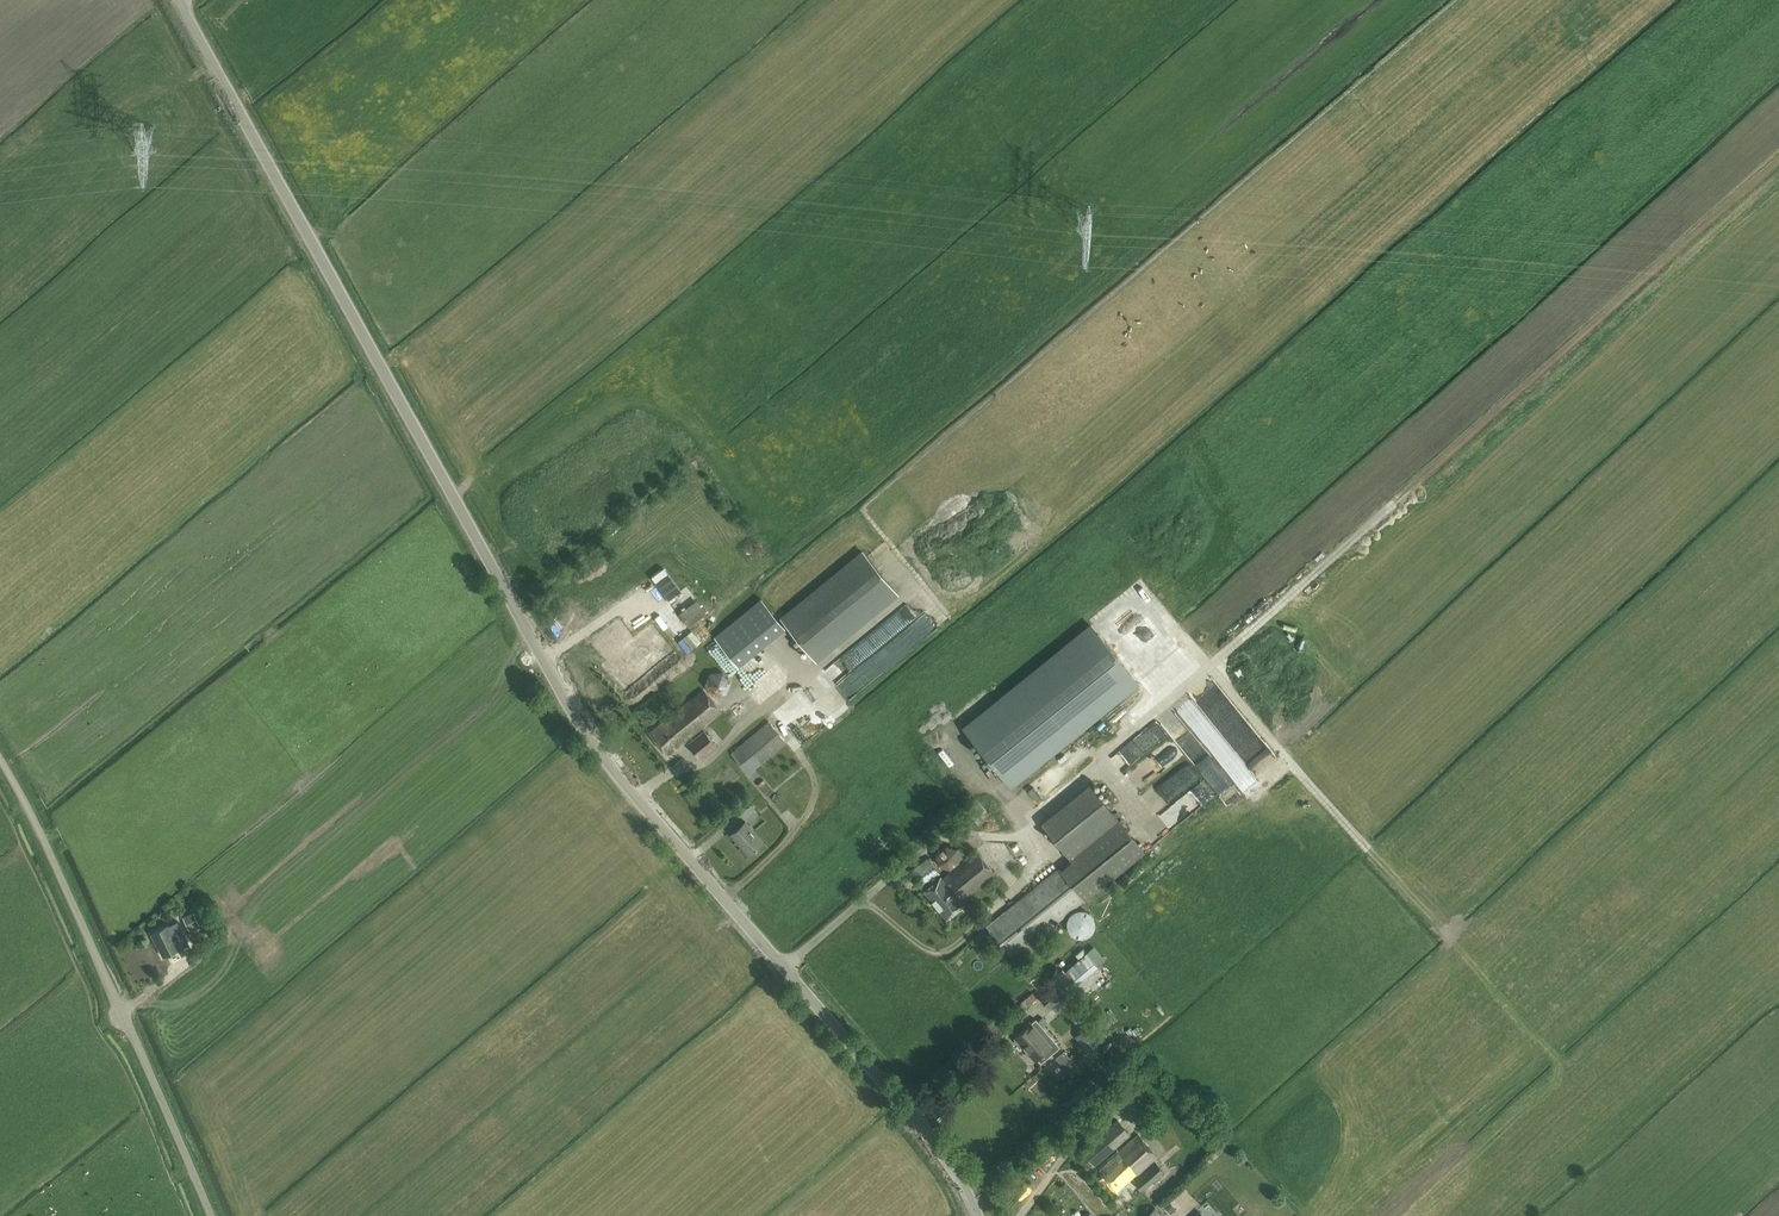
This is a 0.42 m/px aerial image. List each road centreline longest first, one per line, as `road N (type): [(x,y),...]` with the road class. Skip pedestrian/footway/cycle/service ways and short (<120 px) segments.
road 1 (tertiary): [(977,1215),(954,1171),(602,757),(177,0)]
road 2 (unclassified): [(211,1215),(0,766)]

